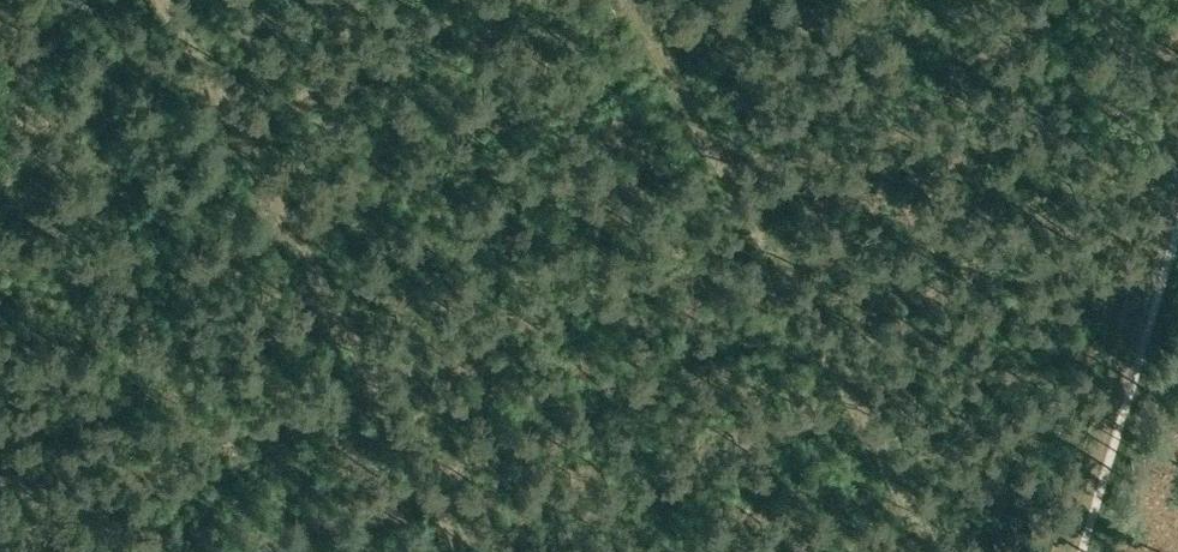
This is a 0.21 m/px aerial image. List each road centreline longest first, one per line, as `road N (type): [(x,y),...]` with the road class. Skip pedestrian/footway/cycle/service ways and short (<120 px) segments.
road 1 (track): [(934,551),(633,0)]
road 2 (track): [(466,551),(166,0)]
road 3 (track): [(1070,551),(1177,185)]
road 4 (track): [(1177,129),(1102,0)]

